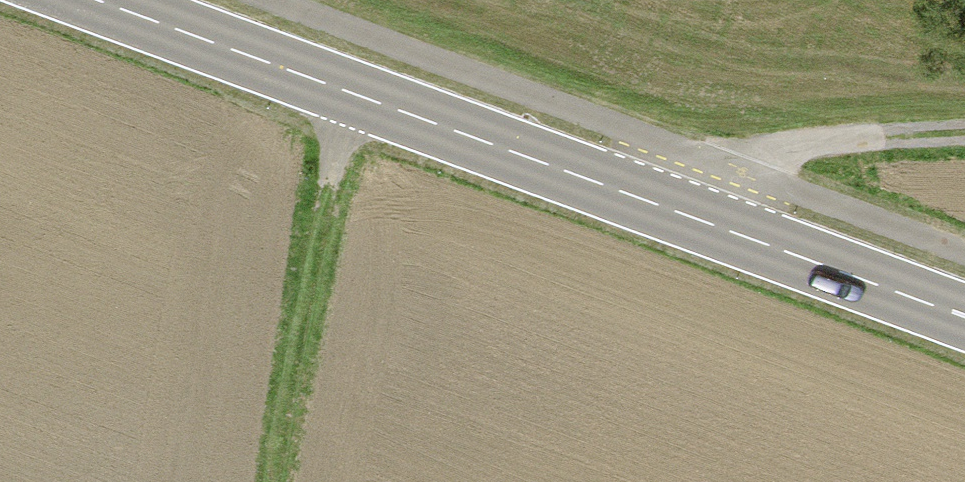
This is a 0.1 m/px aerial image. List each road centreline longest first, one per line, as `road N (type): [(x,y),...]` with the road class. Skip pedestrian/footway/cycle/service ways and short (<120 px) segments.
road 1 (primary): [(92,0),(964,318)]
road 2 (track): [(266,481),(336,89)]
road 3 (track): [(964,141),(791,154),(670,211)]

